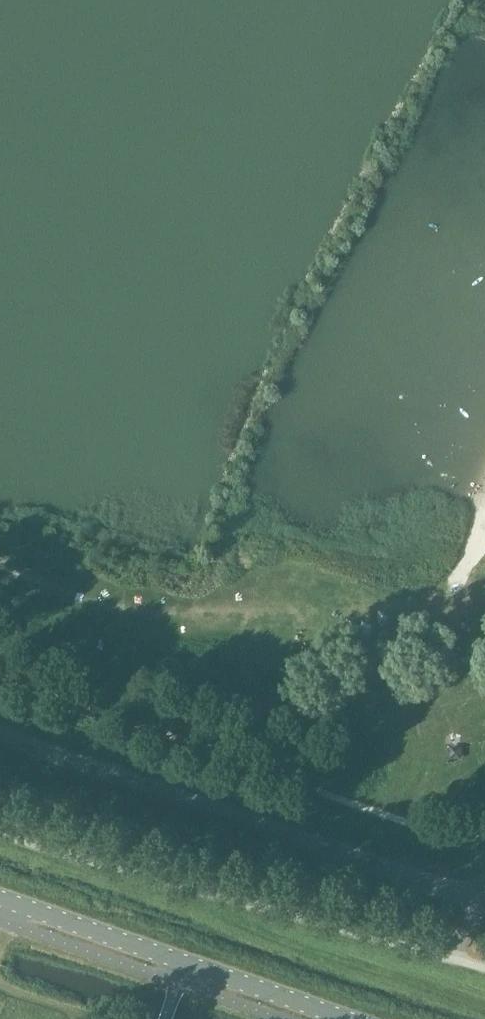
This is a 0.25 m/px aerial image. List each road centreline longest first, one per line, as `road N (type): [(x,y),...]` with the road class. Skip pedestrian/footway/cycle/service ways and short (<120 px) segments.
road 1 (unclassified): [(484,903),(0,735)]
road 2 (tertiary): [(347,1018),(0,899)]

